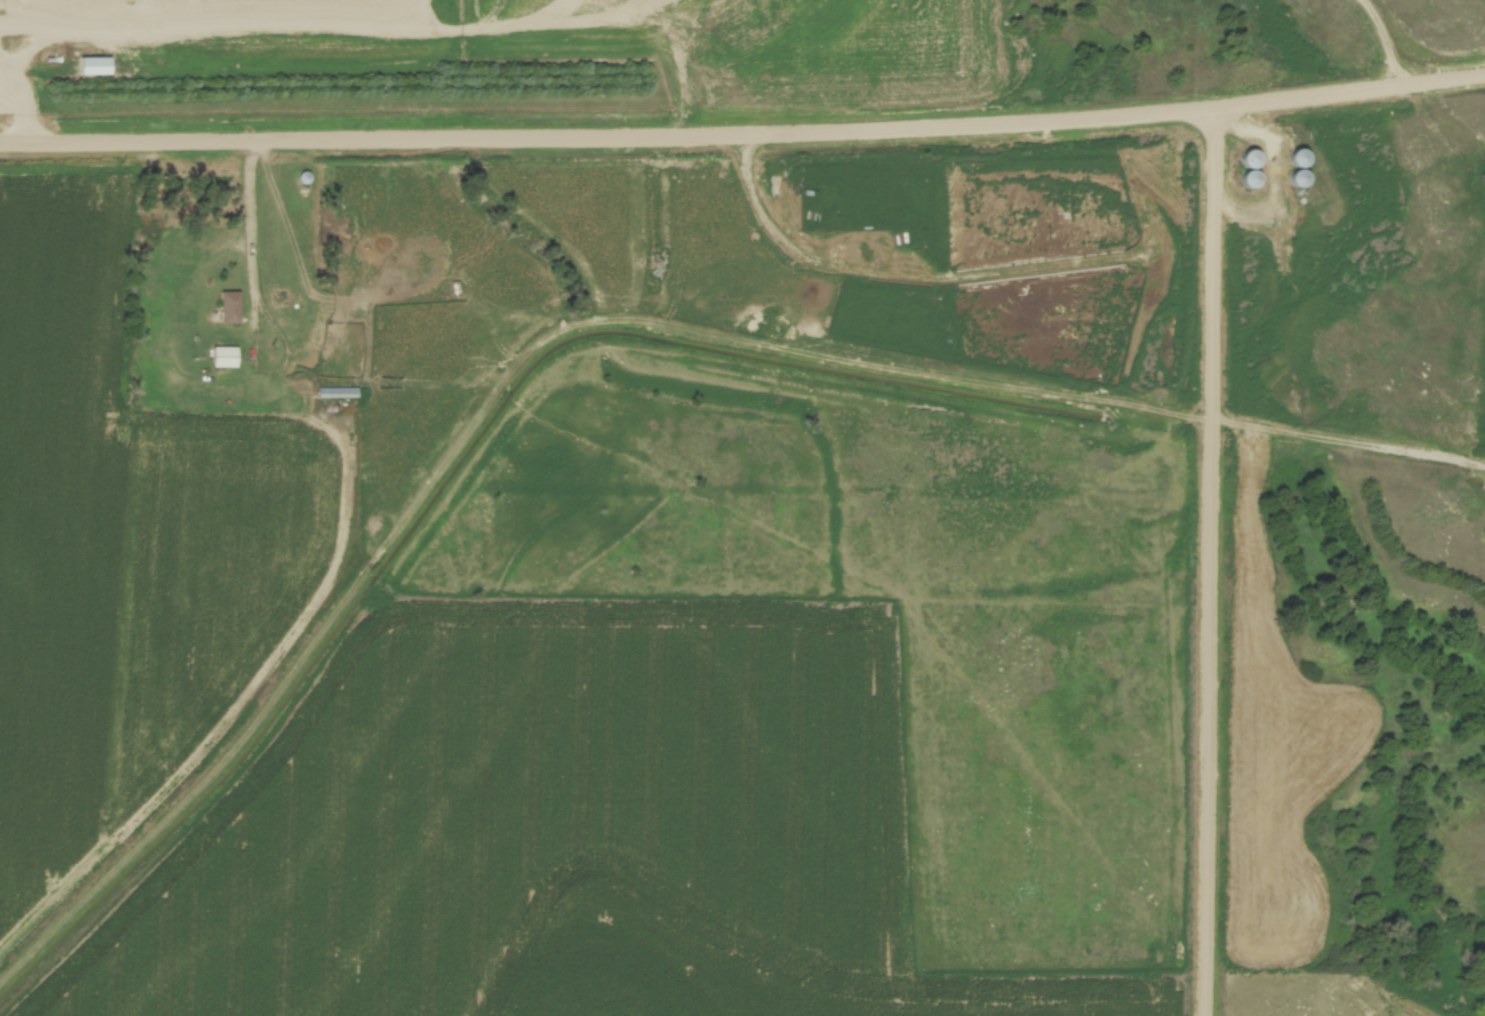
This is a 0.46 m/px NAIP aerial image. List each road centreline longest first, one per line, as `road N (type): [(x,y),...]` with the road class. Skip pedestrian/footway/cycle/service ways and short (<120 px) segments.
road 1 (tertiary): [(0,150),(868,141),(1214,115),(1484,74)]
road 2 (residential): [(1214,115),(1205,1015)]

